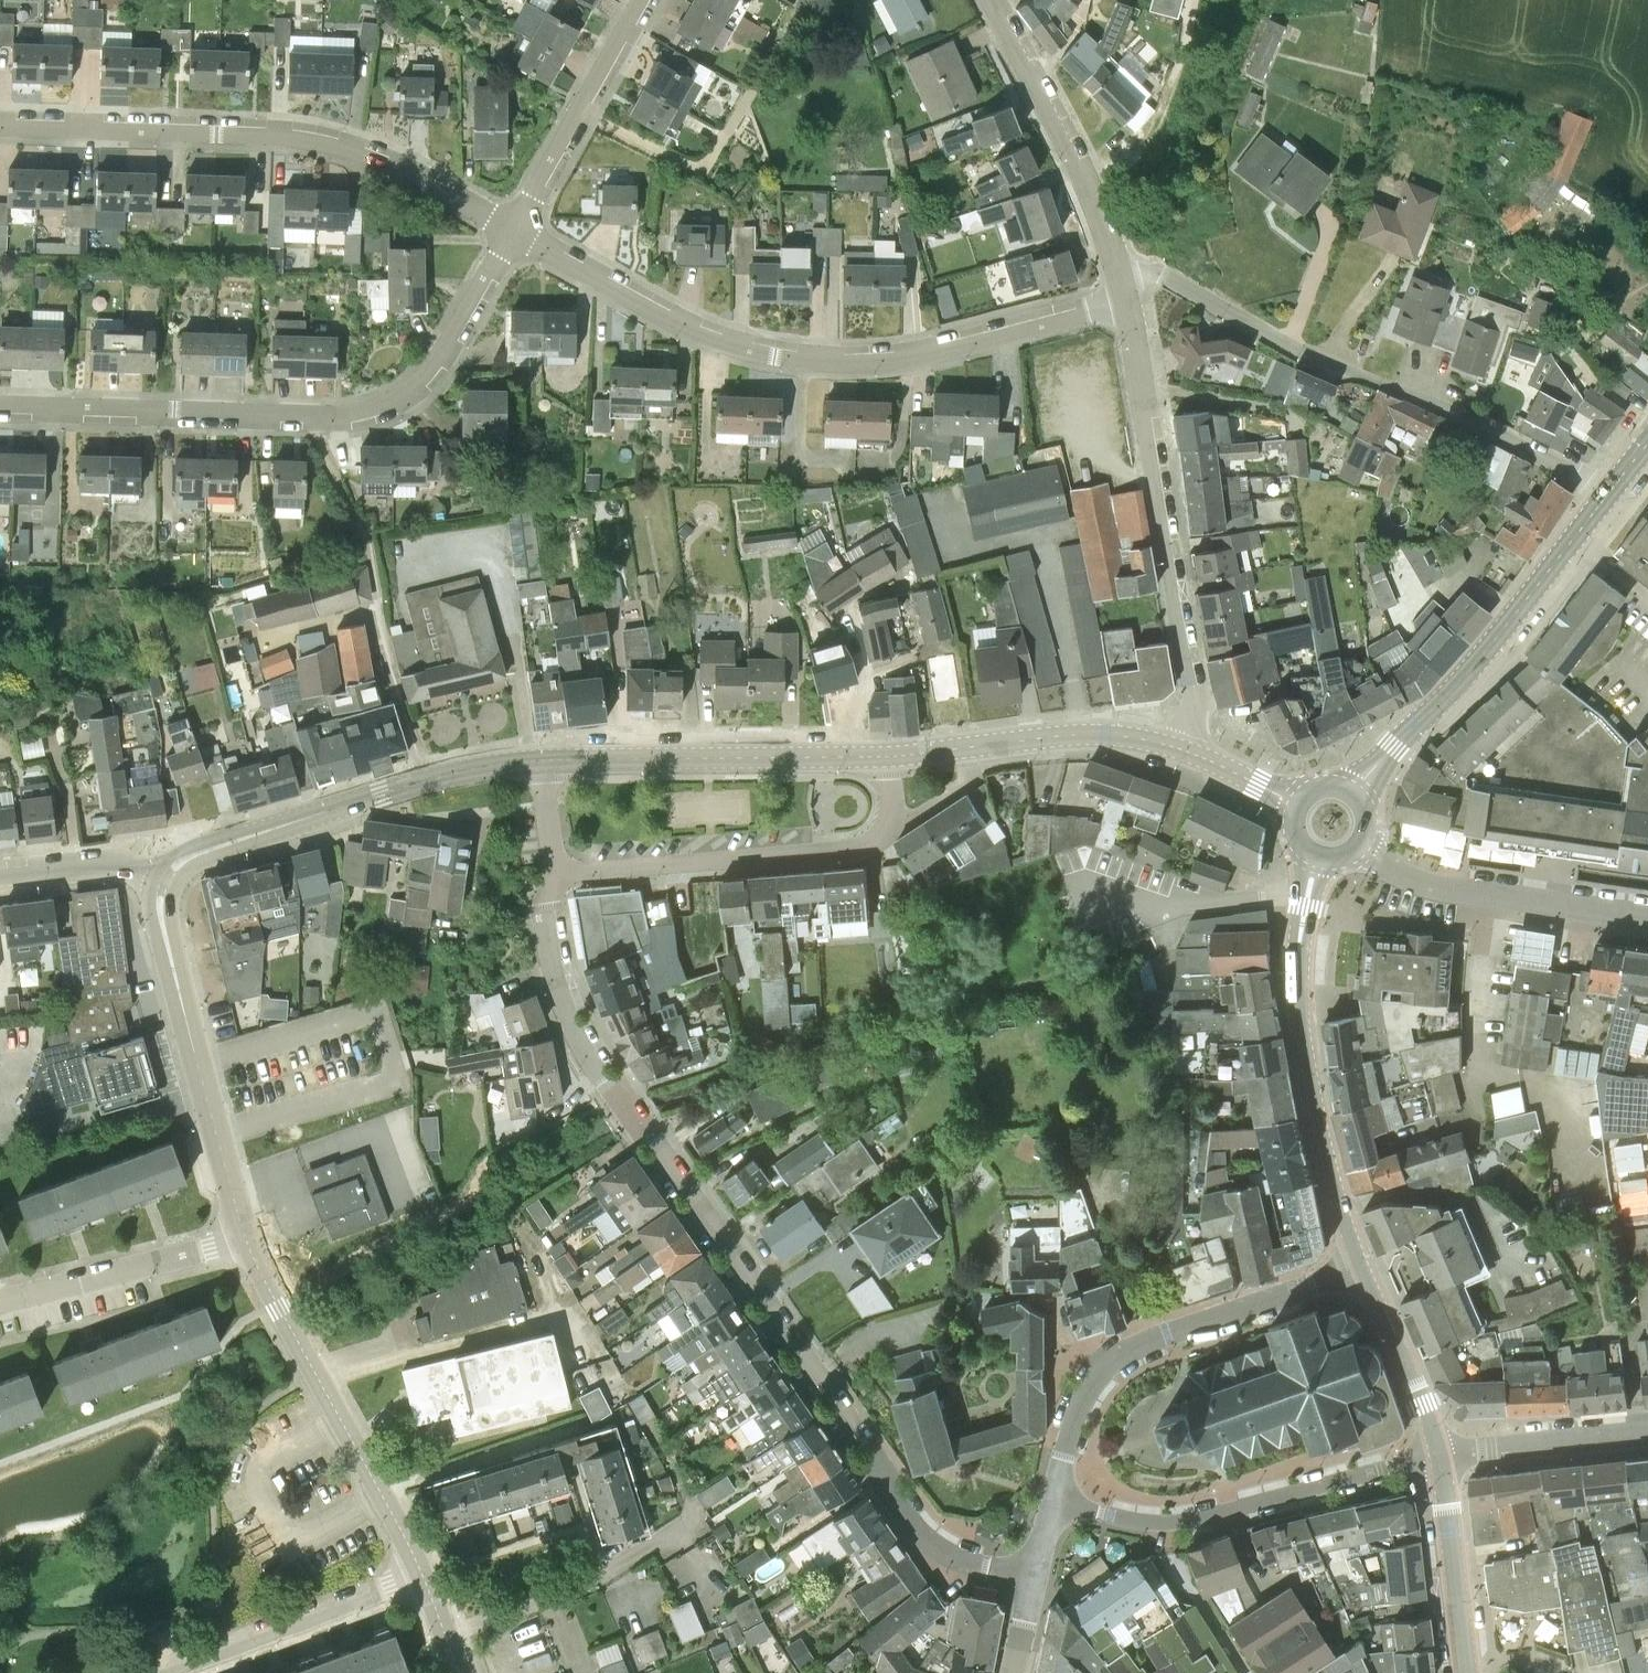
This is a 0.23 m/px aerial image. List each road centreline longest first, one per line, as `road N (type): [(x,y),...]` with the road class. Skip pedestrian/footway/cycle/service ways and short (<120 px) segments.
road 1 (residential): [(1034,1577),(947,1556),(920,1532),(760,1288),(584,1052),(552,966),(543,911),(559,871)]
road 2 (residential): [(1127,299),(890,352),(772,350),(719,337),(507,229)]
road 3 (residential): [(0,405),(384,413),(412,398),(507,229)]
road 4 (residential): [(1607,494),(1460,413),(1294,346),(1169,275),(1121,277)]
road 5 (residential): [(507,229),(364,145),(311,133),(0,123)]
road 6 (residential): [(1180,748),(1197,695),(1127,299)]
road 7 (tertiary): [(1365,1273),(1326,1146),(1299,989),(1317,855)]
road 8 (residential): [(1054,1500),(1079,1404),(1100,1370),(1201,1321),(1365,1273)]
road 9 (residential): [(559,871),(856,849),(887,830),(890,756)]
road 10 (tertiary): [(165,880),(196,853),(383,792),(470,768),(543,760)]
road 11 (tertiary): [(1349,792),(1468,670),(1607,494)]
road 12 (residential): [(1437,1458),(1172,1521),(1054,1500)]
road 13 (tertiary): [(423,1576),(243,1232)]
road 14 (tertiary): [(243,1232),(163,927),(165,880)]
road 15 (tertiary): [(543,760),(890,756)]
road 16 (residential): [(1121,277),(1077,160),(994,0)]
road 17 (residential): [(1647,916),(1423,882),(1358,844)]
road 18 (tertiary): [(890,756),(1085,734),(1180,748)]
road 19 (residential): [(153,1672),(423,1576)]
road 20 (residential): [(507,229),(640,0)]
road 21 (residential): [(0,1299),(243,1232)]
road 22 (tertiary): [(1467,1672),(1437,1458)]
road 23 (residential): [(1437,1458),(1647,1432)]
road 24 (tertiary): [(1437,1458),(1426,1409),(1365,1273)]
road 25 (tertiary): [(0,876),(111,865),(165,880)]
road 26 (tertiary): [(1180,748),(1301,803)]

